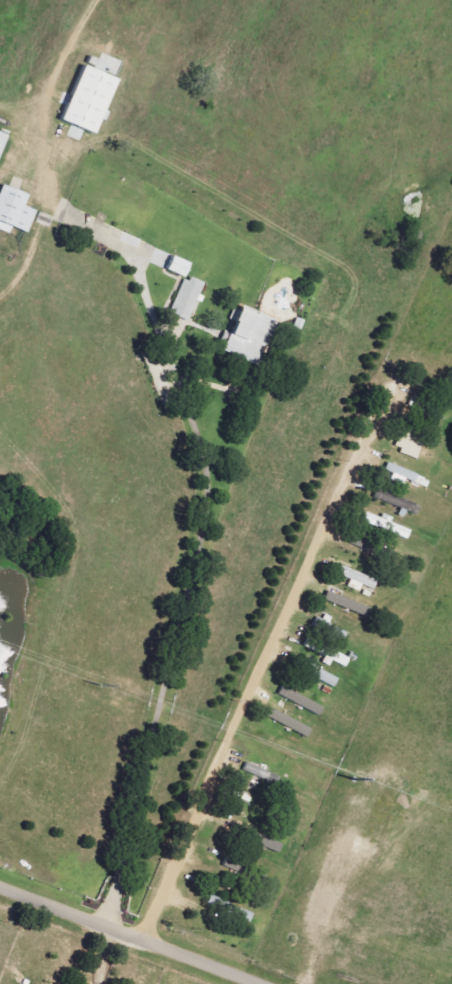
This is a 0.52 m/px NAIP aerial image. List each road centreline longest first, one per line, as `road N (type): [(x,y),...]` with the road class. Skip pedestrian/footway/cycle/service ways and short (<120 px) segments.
road 1 (residential): [(247,983),(0,887)]

